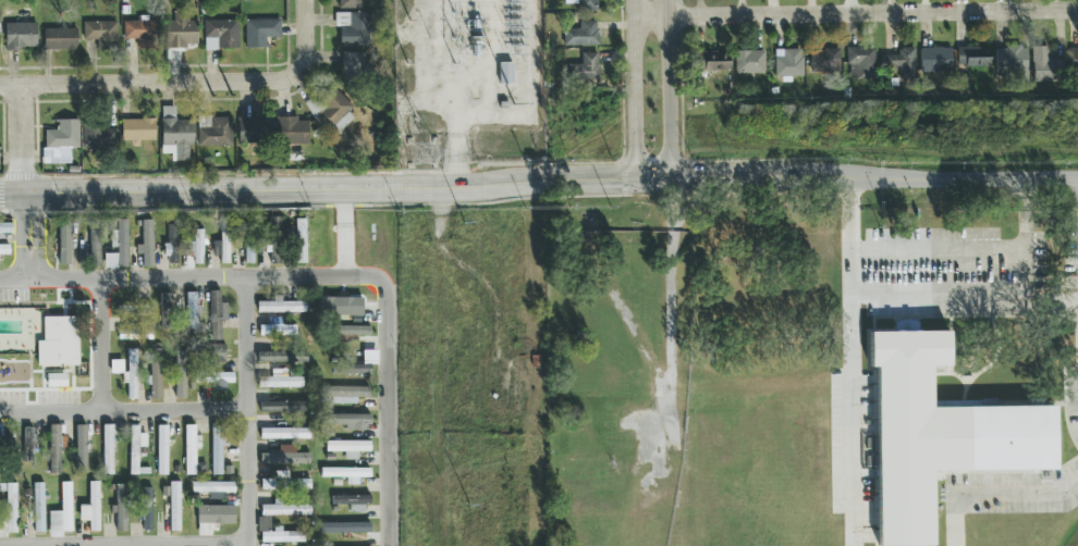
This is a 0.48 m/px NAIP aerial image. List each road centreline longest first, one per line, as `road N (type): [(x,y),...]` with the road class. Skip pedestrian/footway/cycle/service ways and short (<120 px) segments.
road 1 (tertiary): [(0,195),(465,190),(634,178)]
road 2 (residential): [(1077,11),(632,20)]
road 3 (tertiary): [(673,179),(1077,175)]
road 4 (residential): [(0,281),(383,278)]
road 5 (residential): [(307,8),(304,71),(284,80),(0,85)]
road 6 (residential): [(250,277),(253,545)]
road 7 (residential): [(392,545),(383,278)]
road 8 (residential): [(0,414),(252,409)]
road 9 (residential): [(253,543),(31,545)]
road 10 (tertiary): [(673,179),(670,0)]
road 11 (tertiary): [(631,0),(634,178)]
road 12 (residential): [(106,412),(102,280)]

